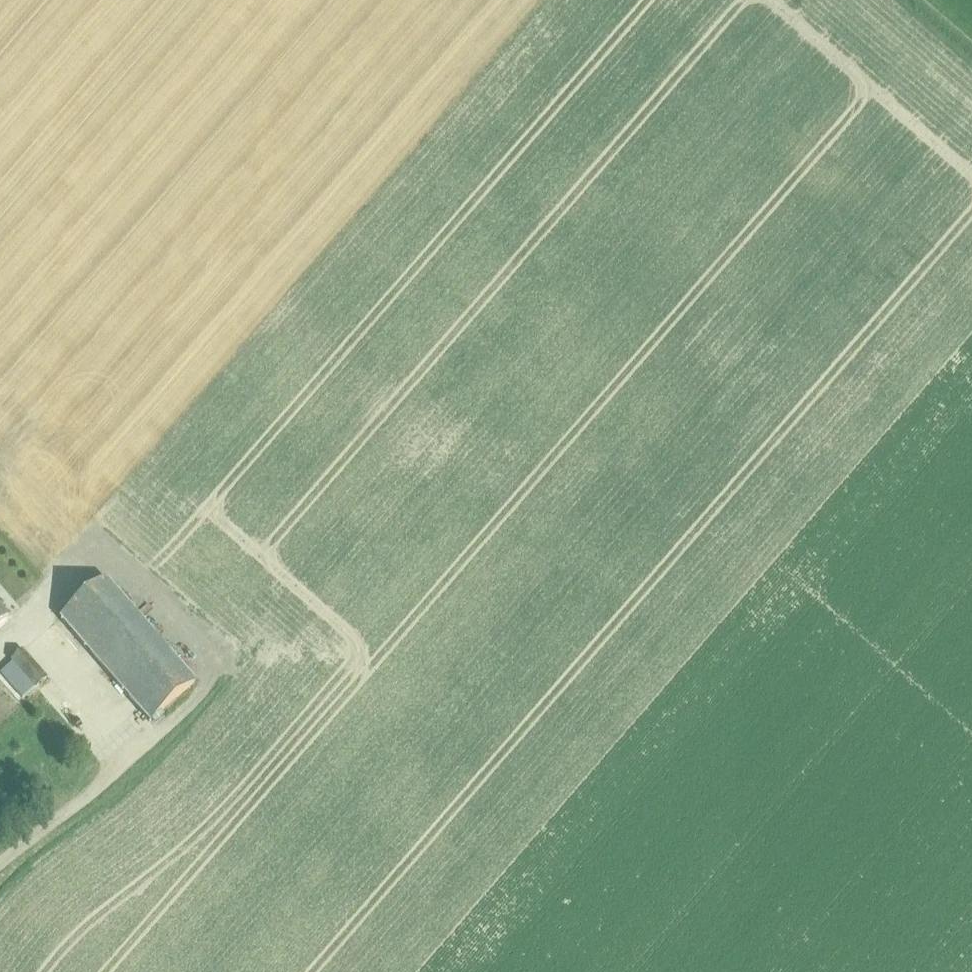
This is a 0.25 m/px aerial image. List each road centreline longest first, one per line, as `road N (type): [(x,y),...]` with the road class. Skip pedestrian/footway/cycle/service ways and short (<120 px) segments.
road 1 (track): [(0,874),(197,708),(218,686),(219,671),(175,618),(104,564),(0,652)]

